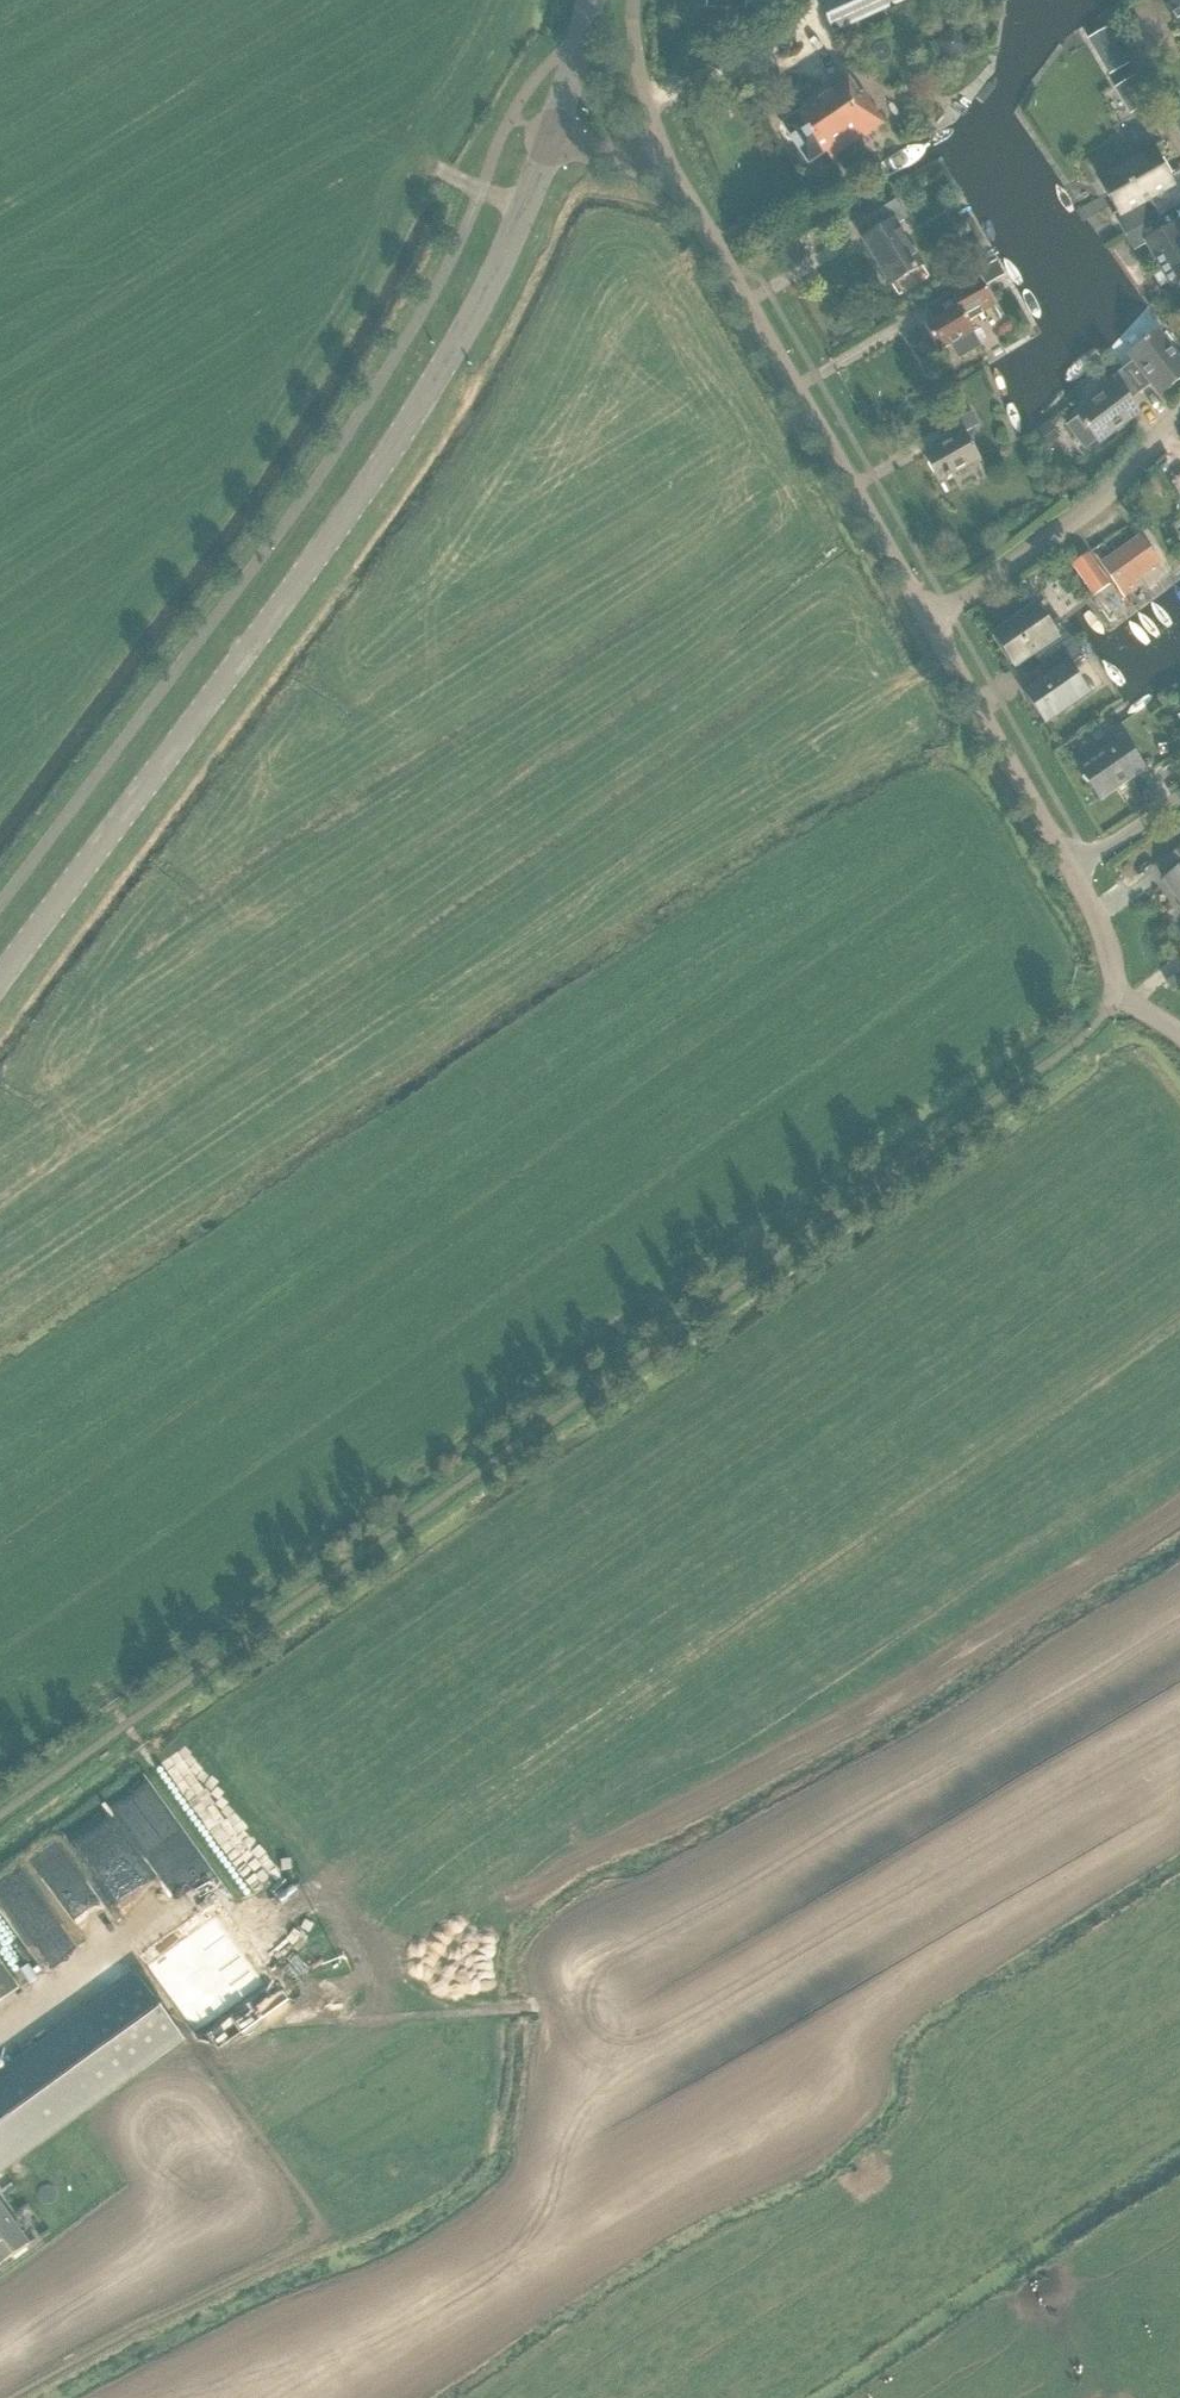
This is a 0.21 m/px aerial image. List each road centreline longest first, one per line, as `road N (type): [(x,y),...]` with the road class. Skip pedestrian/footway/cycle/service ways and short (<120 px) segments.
road 1 (secondary): [(0,974),(351,510),(494,273),(552,138)]
road 2 (residential): [(927,619),(661,156),(610,154),(552,138)]
road 3 (residential): [(927,619),(1099,501),(1179,412)]
road 4 (residential): [(1070,869),(927,619)]
road 5 (residential): [(1179,1035),(1116,996),(1106,943),(1070,869)]
road 6 (secondary): [(552,138),(590,0)]
road 7 (residential): [(1070,869),(1179,796)]

